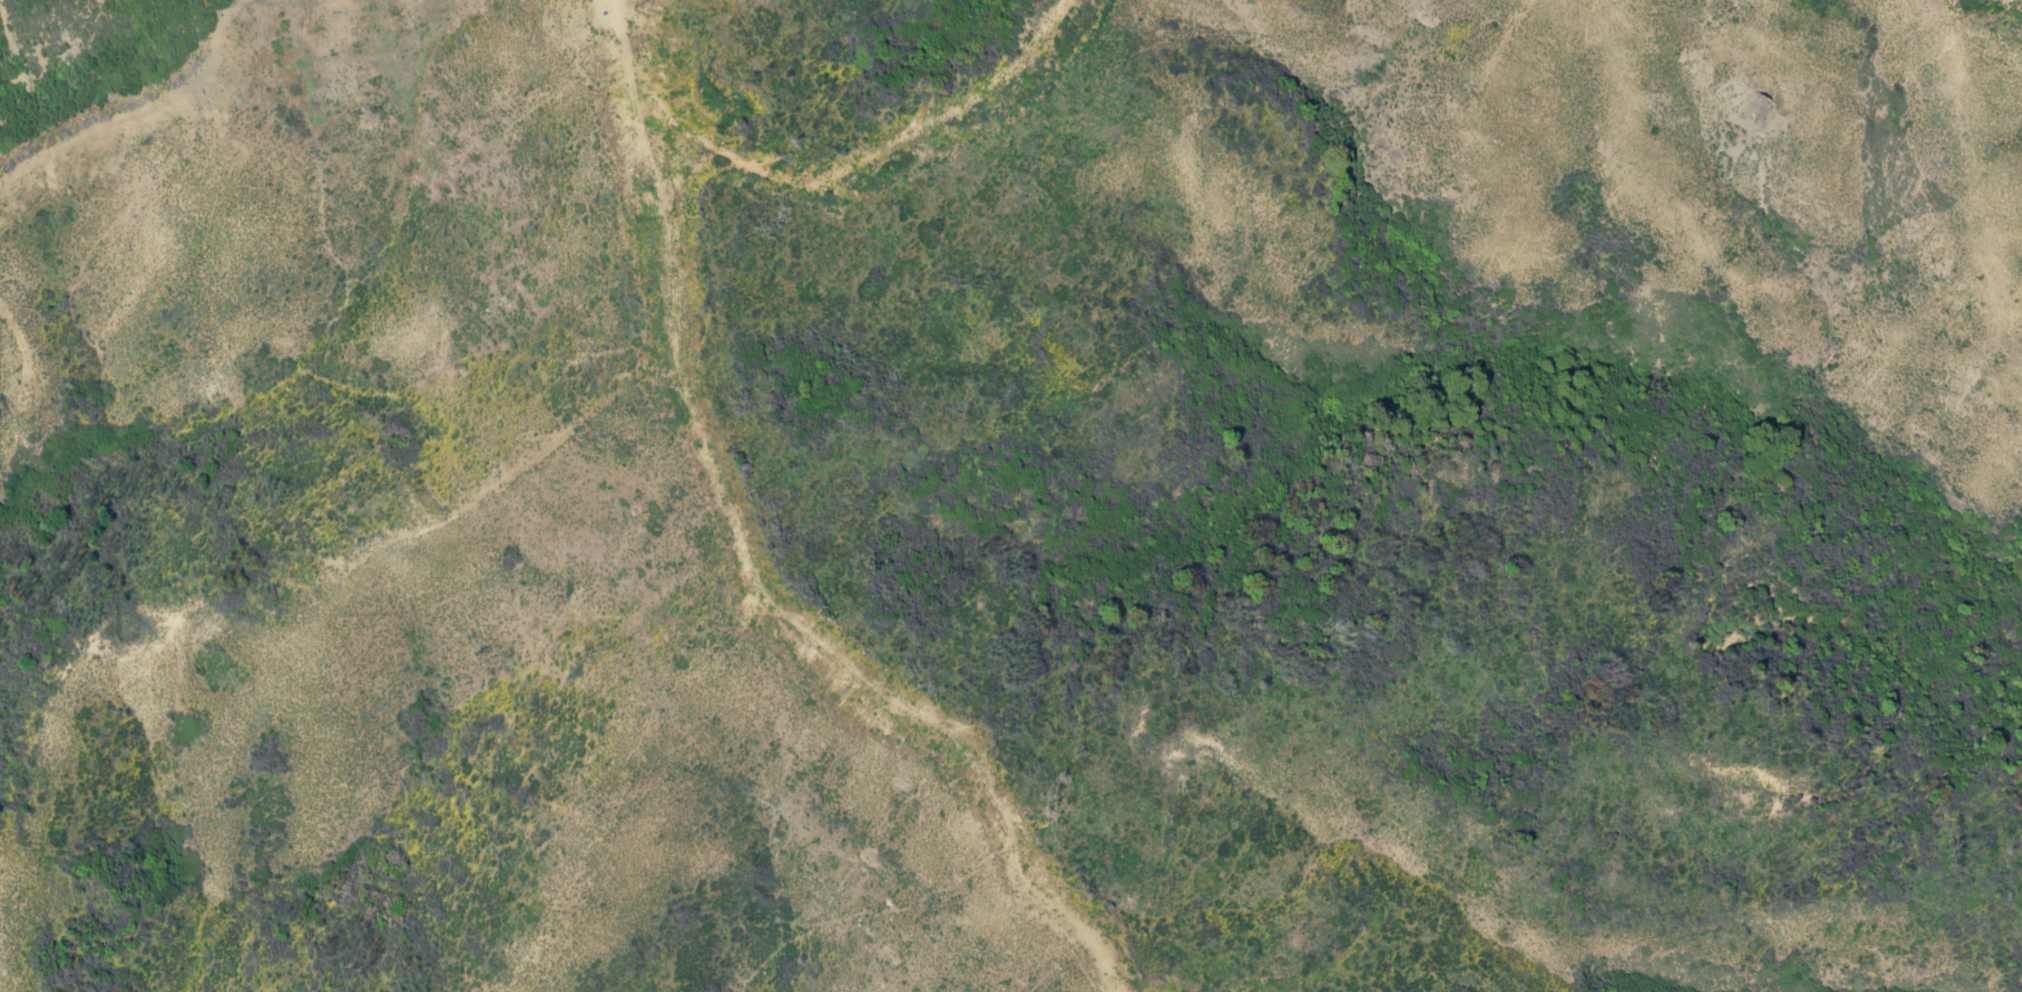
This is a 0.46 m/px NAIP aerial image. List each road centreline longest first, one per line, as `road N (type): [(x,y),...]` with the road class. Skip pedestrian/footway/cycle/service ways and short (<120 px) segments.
road 1 (residential): [(623,0),(688,310),(687,390),(764,595),(874,692),(942,726),(960,745),(1015,831),(1030,893),(1088,933),(1124,991)]

